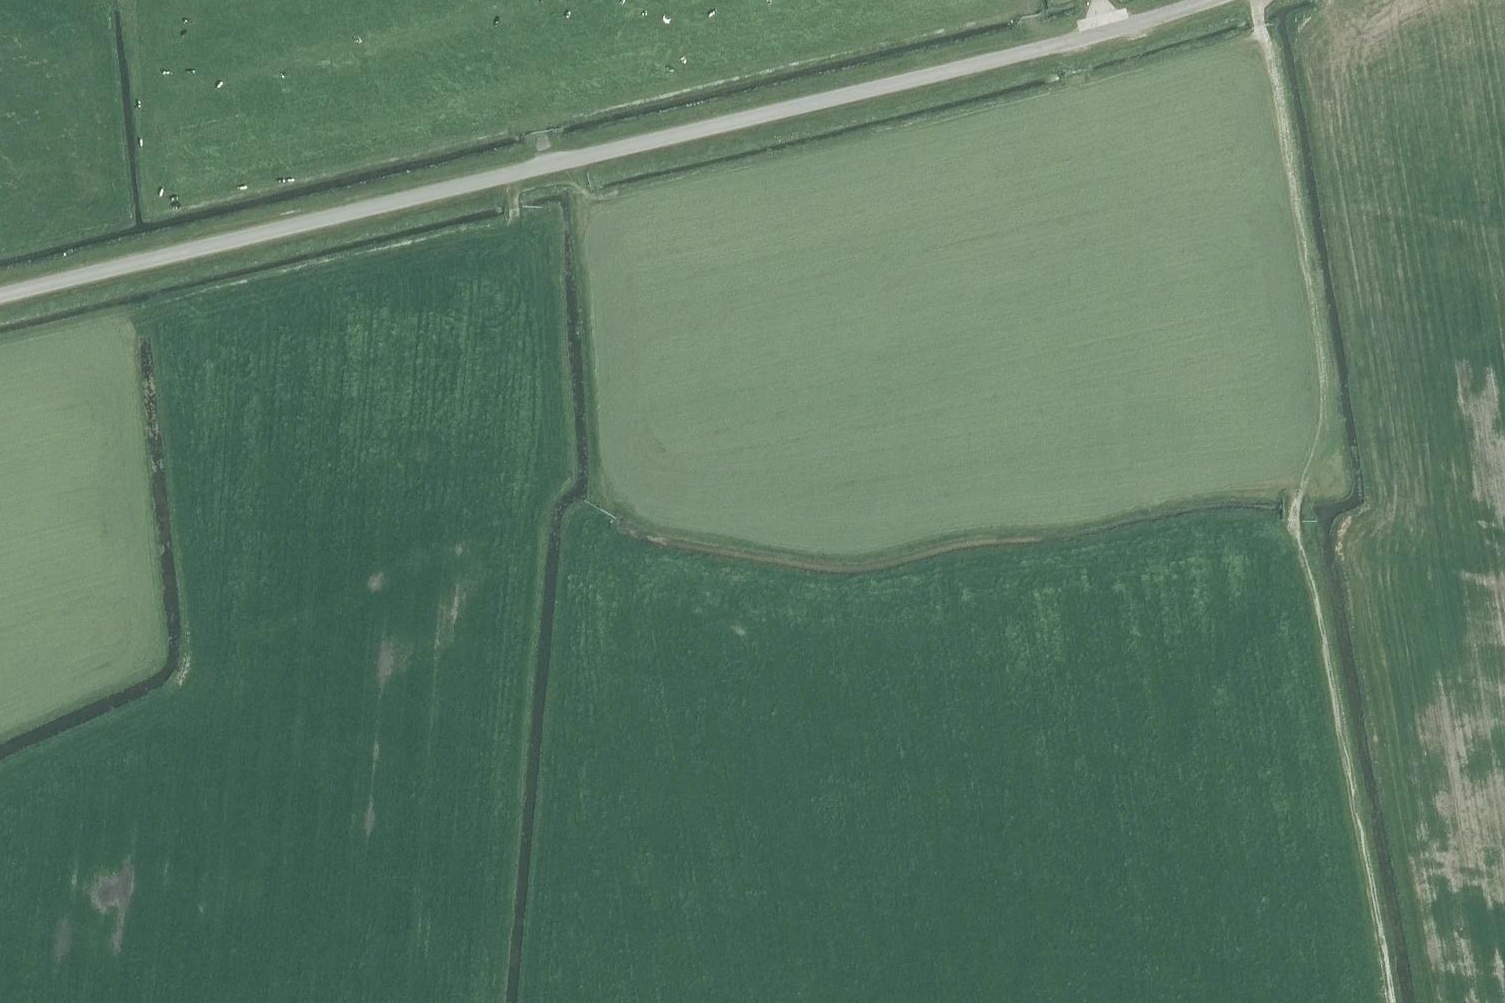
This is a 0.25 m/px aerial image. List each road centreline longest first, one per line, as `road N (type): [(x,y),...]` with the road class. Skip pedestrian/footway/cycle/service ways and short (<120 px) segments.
road 1 (unclassified): [(0,299),(802,116),(1131,35),(1224,0)]

